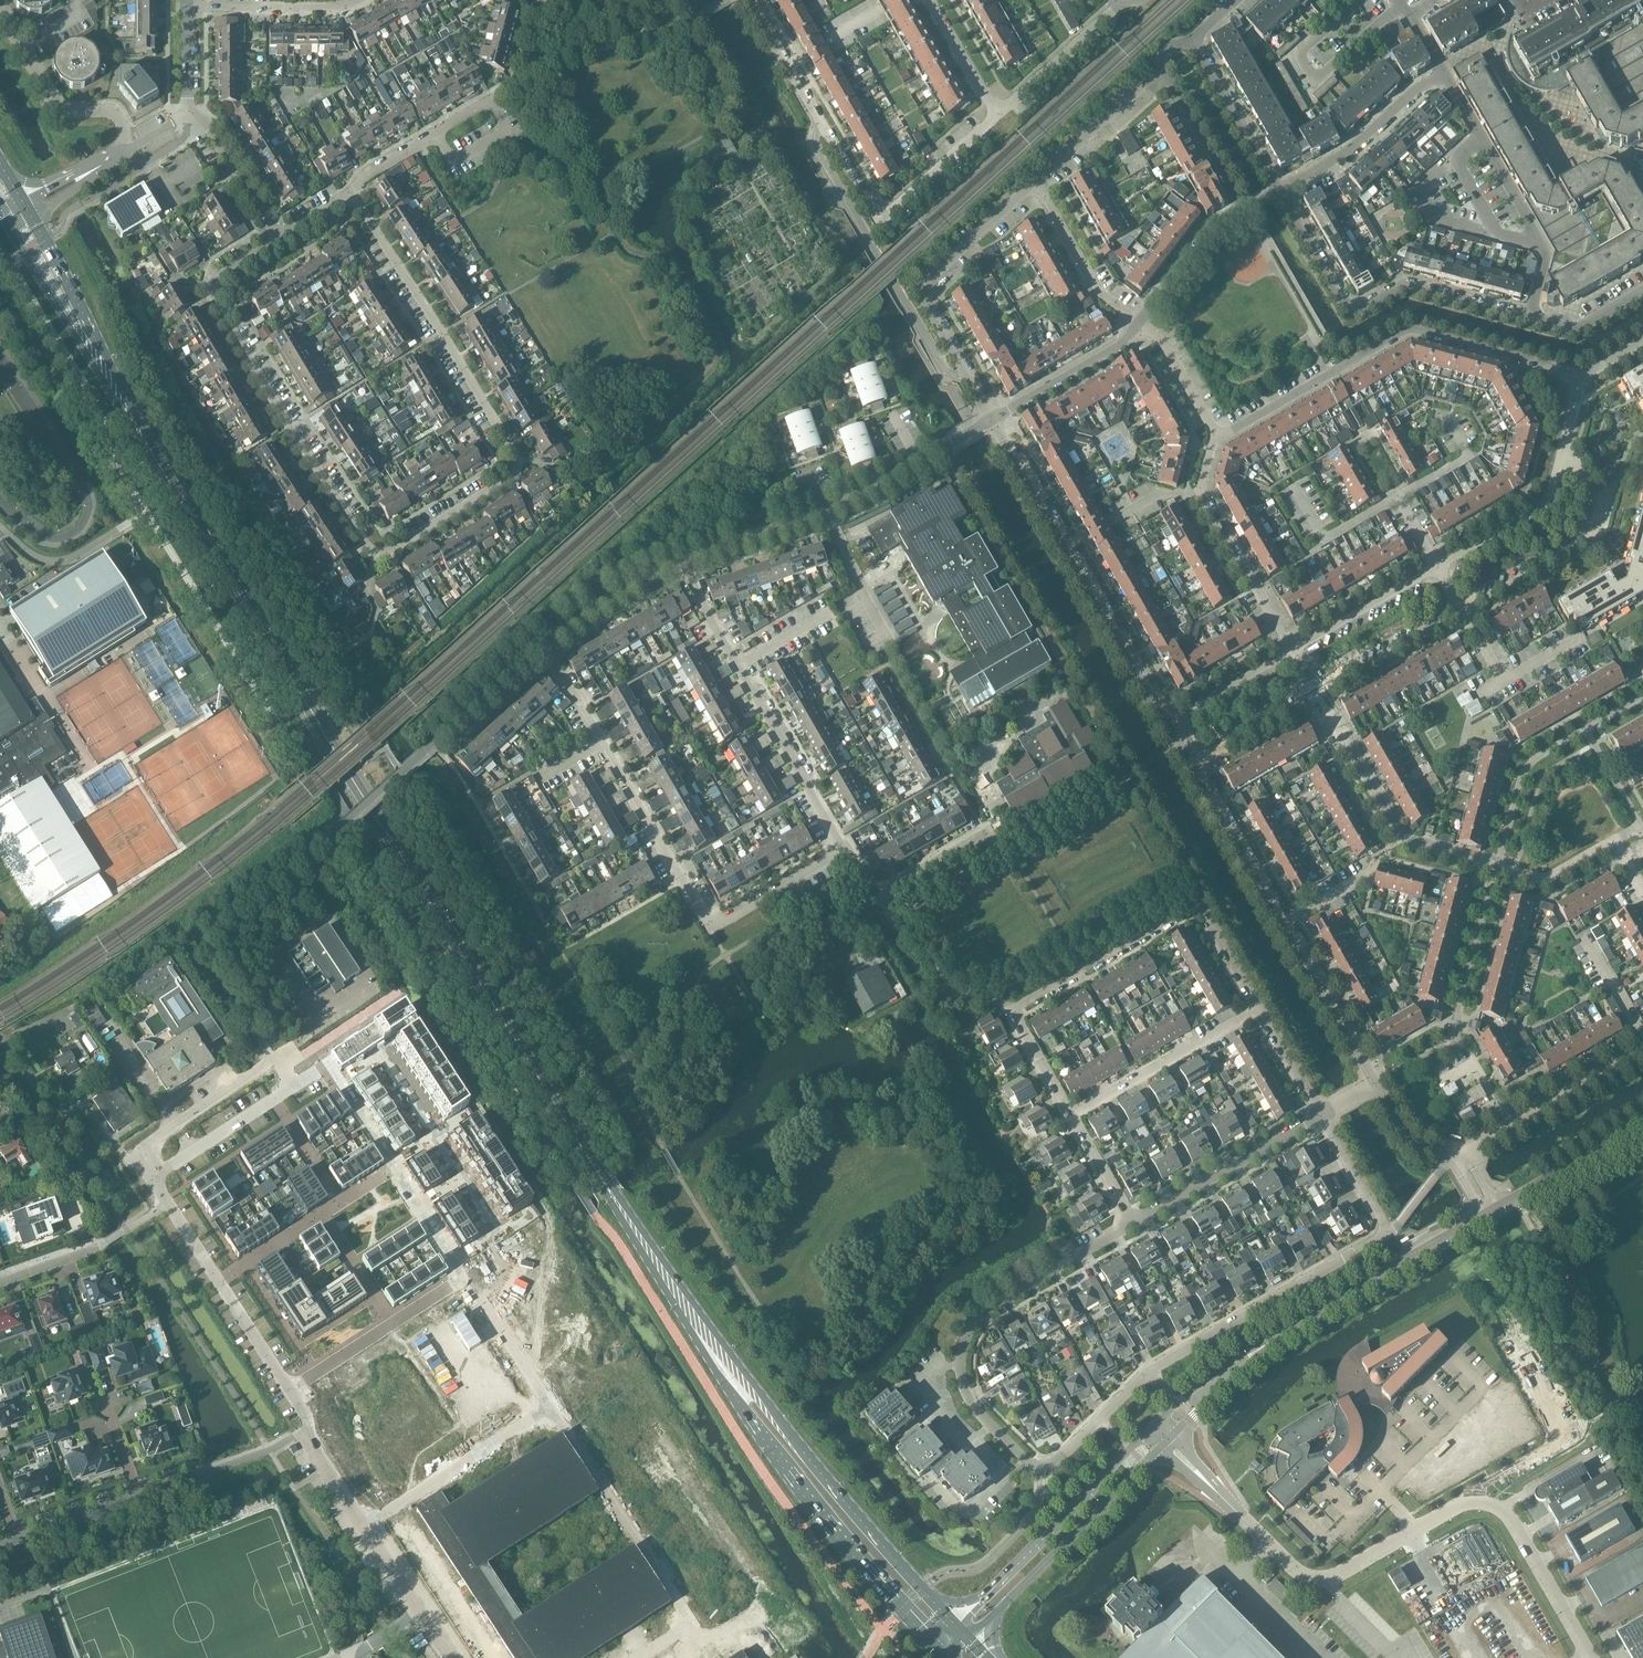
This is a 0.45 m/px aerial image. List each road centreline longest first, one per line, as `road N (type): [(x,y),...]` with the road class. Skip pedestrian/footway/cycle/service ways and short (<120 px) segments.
road 1 (secondary): [(627,1219),(107,377)]
road 2 (residential): [(1133,1224),(986,1310),(964,1344),(960,1365),(971,1402),(1034,1464),(1055,1462),(1144,1376),(1383,1238),(1321,1113)]
road 3 (residential): [(844,848),(709,927),(577,694),(540,646),(608,598),(684,562)]
road 4 (unclassified): [(1590,1657),(1511,1520),(1492,1506),(1457,1506),(1318,1582),(1300,1575),(1167,1443)]
road 5 (secondary): [(627,1219),(737,1403),(934,1646)]
road 6 (secondary): [(955,1625),(808,1456),(627,1219)]
road 7 (residential): [(377,554),(509,479),(517,460),(352,201)]
road 8 (residential): [(1642,888),(1614,839),(1540,878),(1401,841),(1319,695)]
road 9 (residential): [(1261,1007),(1197,907),(1080,970),(1016,1013),(1072,1117)]
road 10 (residential): [(377,554),(212,296),(217,276),(277,238)]
road 11 (residential): [(1217,434),(1404,331),(1581,380)]
road 12 (residential): [(1375,1087),(1197,763)]
road 13 (residential): [(1170,719),(992,420)]
road 14 (residential): [(684,562),(824,511),(992,420)]
road 15 (residential): [(844,848),(684,562)]
road 16 (residential): [(1531,318),(1404,282),(1363,305),(1349,304),(1278,191)]
road 17 (residential): [(448,1657),(302,1431),(308,1418),(289,1389)]
road 18 (residential): [(1137,322),(1209,232),(1240,210),(1161,70)]
road 19 (residential): [(992,420),(922,289),(1036,182)]
road 20 (tertiary): [(1241,1361),(1490,1214)]
road 21 (tertiary): [(1153,1428),(955,1625)]
road 22 (tertiary): [(971,1641),(1167,1443)]
road 23 (residential): [(1531,318),(1549,254),(1443,74)]
road 24 (residential): [(552,1407),(694,1621)]
road 25 (residential): [(289,1389),(151,1177)]
road 26 (residential): [(465,1276),(327,1066)]
road 27 (residential): [(1463,612),(1593,537),(1598,500),(1563,448)]
road 28 (residential): [(1292,650),(1202,492),(1217,434)]
road 29 (residential): [(1072,1117),(1261,1007)]
road 30 (residential): [(1321,1113),(1133,1224)]
road 31 (residential): [(352,201),(364,176),(525,77)]
road 32 (residential): [(151,1177),(144,1145),(294,1044)]
road 33 (residential): [(1459,1158),(1642,1051)]
road 34 (track): [(1535,1657),(1492,1595),(1459,1574),(1444,1597),(1479,1657)]
road 35 (residential): [(289,1389),(465,1276)]
road 36 (unclassified): [(124,152),(113,113),(53,103),(0,10)]
road 37 (residential): [(151,1177),(327,1066)]
road 38 (residential): [(1278,191),(1344,154),(1443,74)]
road 39 (residential): [(889,213),(872,208),(786,63)]
road 40 (secondary): [(5,222),(107,377)]
road 41 (residential): [(552,1407),(398,1507)]
road 42 (residential): [(844,848),(875,895),(985,832)]
road 43 (residential): [(1563,448),(1543,504),(1438,566)]
road 44 (secondary): [(107,377),(29,215)]
road 45 (residential): [(992,420),(1120,345),(1137,322)]
road 46 (tertiary): [(1490,1214),(1642,1126)]
road 47 (residential): [(1137,322),(1101,293),(1036,182)]
road 48 (residential): [(997,116),(1123,0)]
road 49 (residential): [(187,7),(357,0)]
road 50 (residential): [(1438,566),(1292,650)]
road 51 (residential): [(1036,182),(1161,70)]
road 52 (residential): [(1278,191),(1196,45)]
road 53 (residential): [(1319,695),(1463,612)]
road 54 (residential): [(465,1276),(552,1407)]
road 55 (residential): [(277,238),(213,135),(187,119)]
road 56 (residential): [(889,213),(997,116)]
road 57 (residential): [(1292,650),(1170,719)]
road 58 (residential): [(1217,434),(1162,340),(1137,322)]
road 59 (residential): [(1197,763),(1319,695)]
road 60 (residential): [(997,116),(931,0)]
road 61 (residential): [(17,1539),(139,1496)]
road 62 (residential): [(786,63),(896,0)]
road 63 (residential): [(1072,1117),(1133,1224)]
road 64 (residential): [(1321,1113),(1261,1007)]
road 65 (residential): [(1531,318),(1576,329),(1642,293)]

